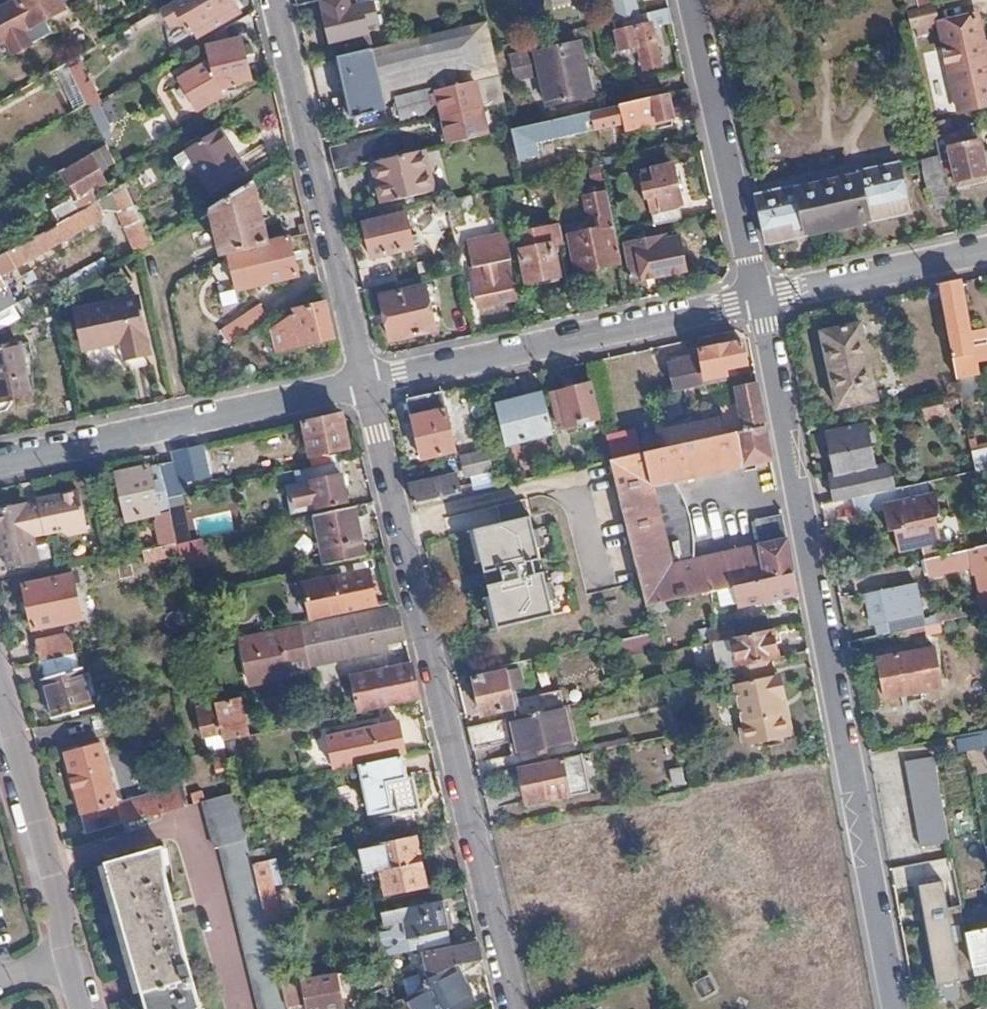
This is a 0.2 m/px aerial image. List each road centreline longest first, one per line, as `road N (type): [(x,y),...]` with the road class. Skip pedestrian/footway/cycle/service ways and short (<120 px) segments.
road 1 (residential): [(896,1008),(760,298)]
road 2 (residential): [(365,384),(515,1008)]
road 3 (residential): [(365,384),(760,298)]
road 4 (residential): [(273,0),(365,384)]
road 5 (residential): [(0,459),(365,384)]
road 6 (residential): [(0,694),(83,1008)]
road 7 (residential): [(760,298),(691,0)]
road 8 (residential): [(760,298),(986,250)]

